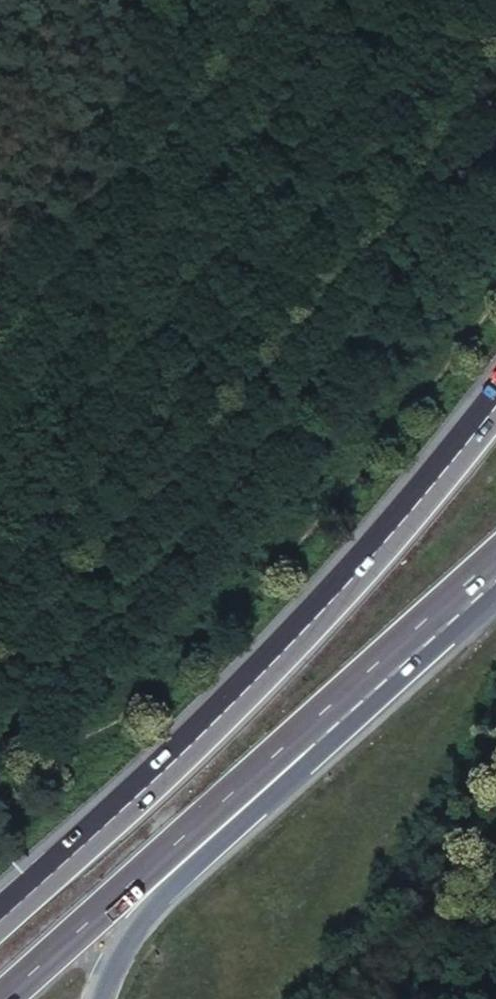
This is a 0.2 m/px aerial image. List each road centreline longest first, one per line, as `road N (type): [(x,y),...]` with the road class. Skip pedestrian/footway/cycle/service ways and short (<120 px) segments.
road 1 (trunk): [(495,403),(316,617),(0,918)]
road 2 (track): [(0,753),(41,753),(106,732),(256,574),(495,281)]
road 3 (trunk): [(2,998),(296,747)]
road 4 (trunk): [(93,998),(155,901),(296,747)]
road 5 (trunk): [(296,747),(495,564)]

